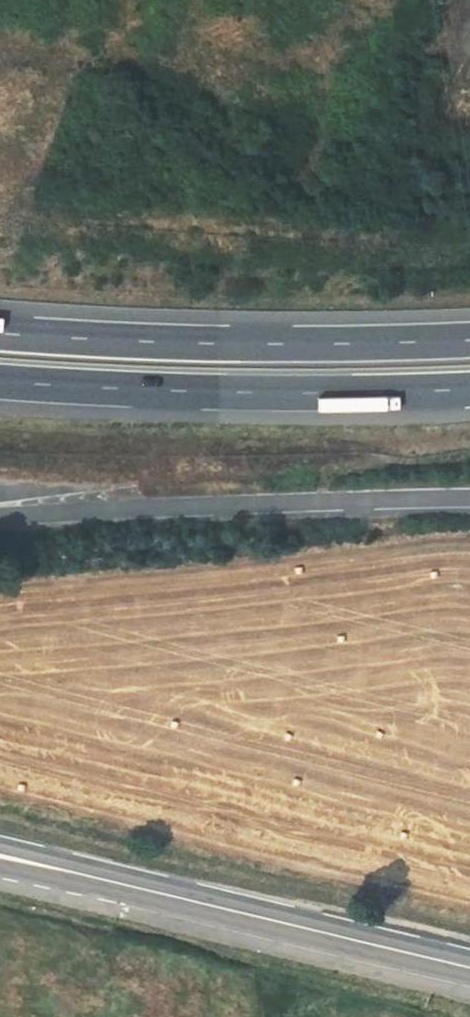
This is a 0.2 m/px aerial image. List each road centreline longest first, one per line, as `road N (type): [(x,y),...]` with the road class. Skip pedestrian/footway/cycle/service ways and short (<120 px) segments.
road 1 (secondary): [(0,857),(469,966)]
road 2 (motorway): [(0,390),(317,399),(469,392)]
road 3 (motorway): [(469,344),(324,348),(0,336)]

